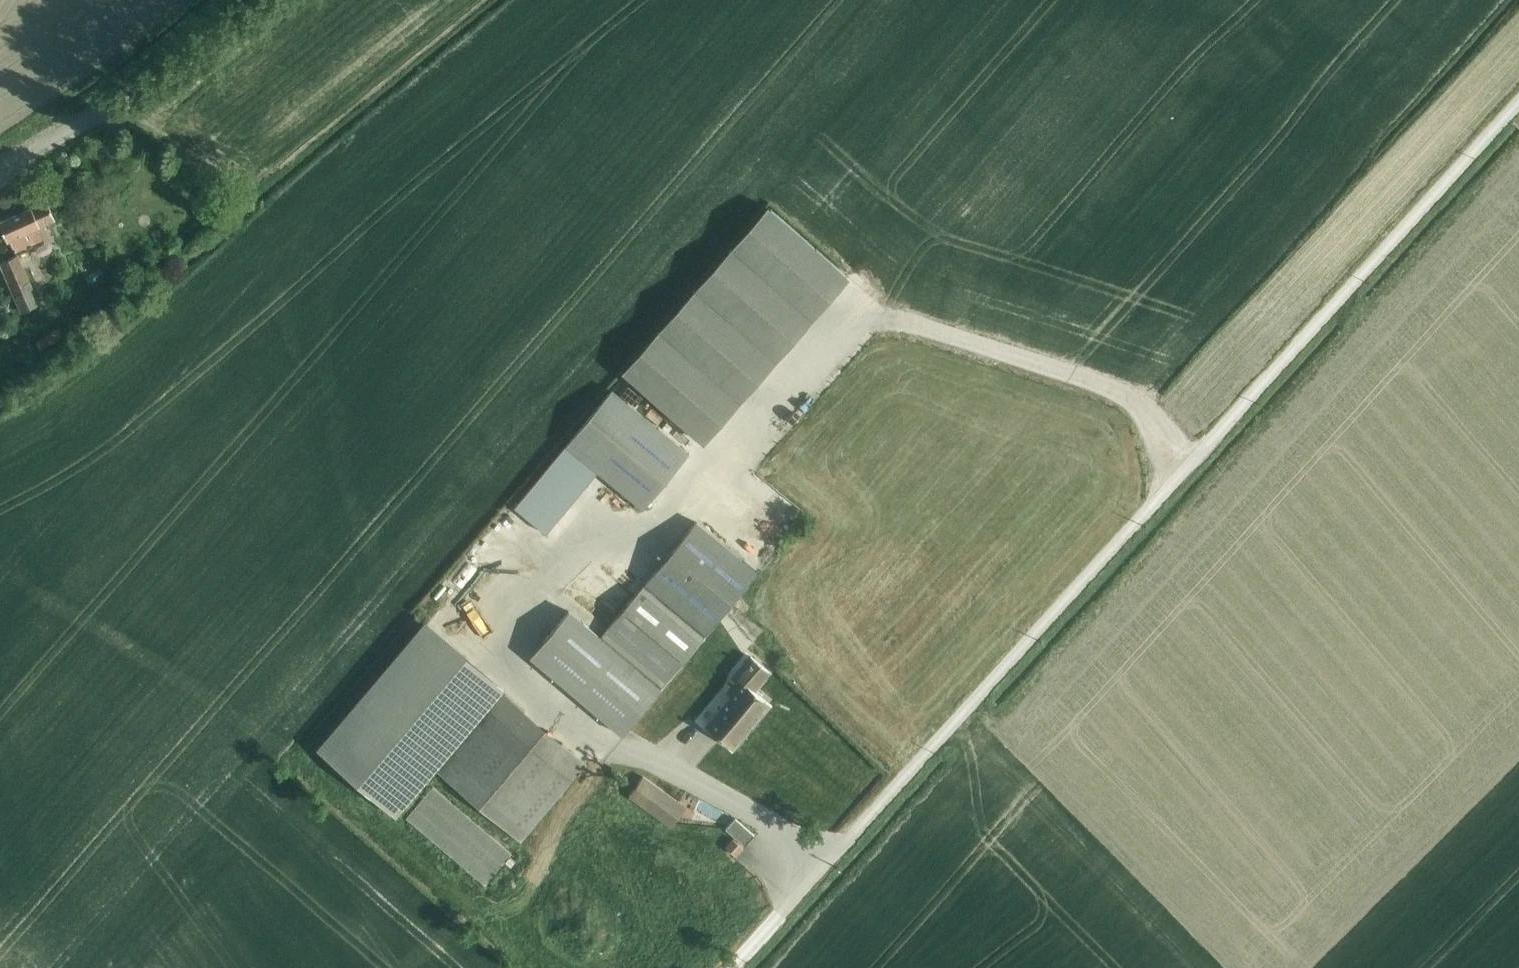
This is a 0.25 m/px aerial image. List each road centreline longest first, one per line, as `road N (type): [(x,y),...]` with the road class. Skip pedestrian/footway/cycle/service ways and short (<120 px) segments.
road 1 (unclassified): [(732,967),(1518,107)]
road 2 (unclassified): [(0,184),(158,90),(271,0)]

